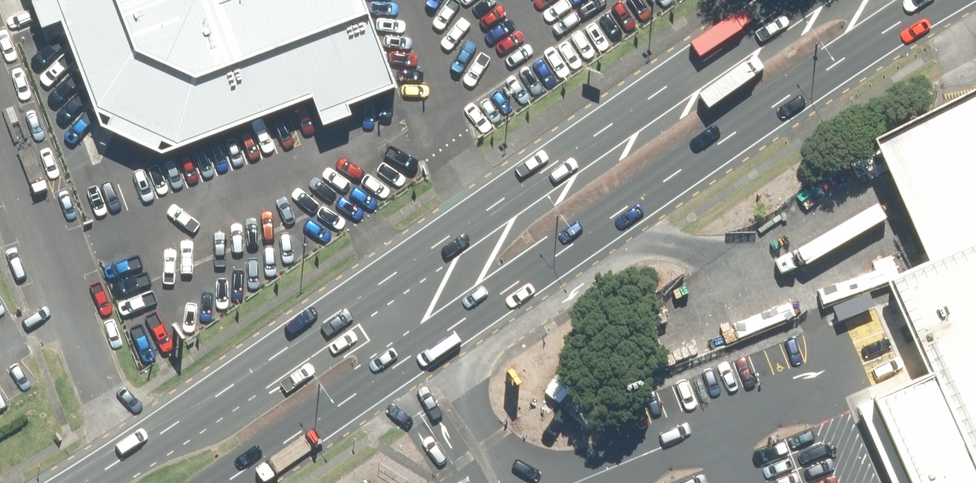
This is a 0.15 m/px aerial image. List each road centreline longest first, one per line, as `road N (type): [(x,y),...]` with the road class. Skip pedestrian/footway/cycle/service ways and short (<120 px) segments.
road 1 (primary): [(938,0),(241,482)]
road 2 (primary): [(136,456),(774,0)]
road 3 (unclassified): [(0,75),(109,414),(136,456)]

